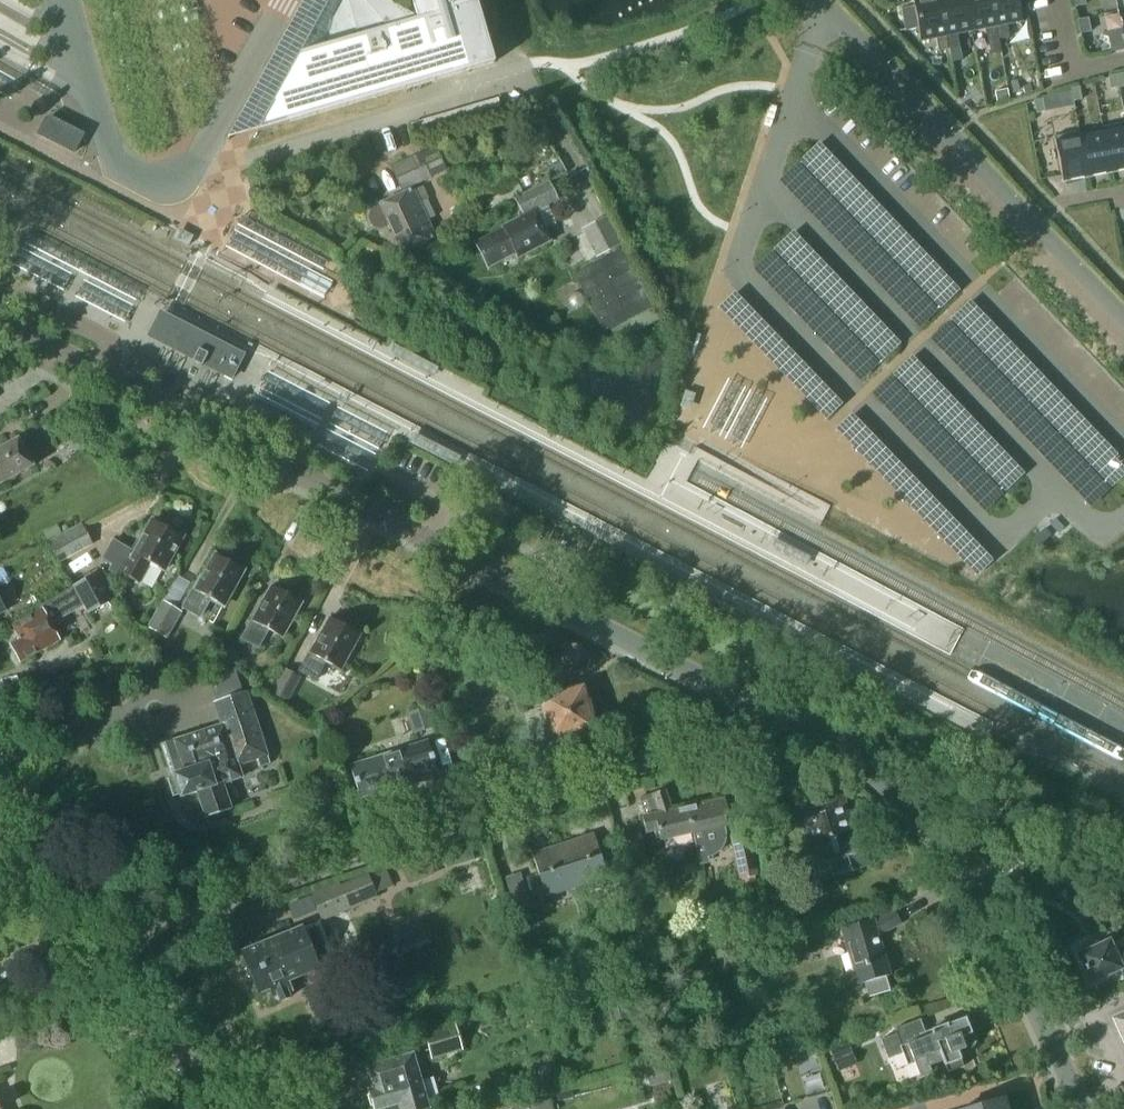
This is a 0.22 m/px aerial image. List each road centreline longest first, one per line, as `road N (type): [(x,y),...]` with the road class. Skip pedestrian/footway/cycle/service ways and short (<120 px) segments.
road 1 (unclassified): [(796,725),(0,320)]
road 2 (residential): [(796,725),(899,797),(970,876),(1083,1108)]
road 3 (unclassified): [(67,0),(115,166),(164,186),(186,175),(287,0)]
road 4 (residential): [(1123,323),(827,8)]
road 5 (residential): [(471,828),(80,958)]
road 6 (tertiary): [(229,1108),(80,958)]
road 7 (tertiary): [(80,958),(0,844)]

